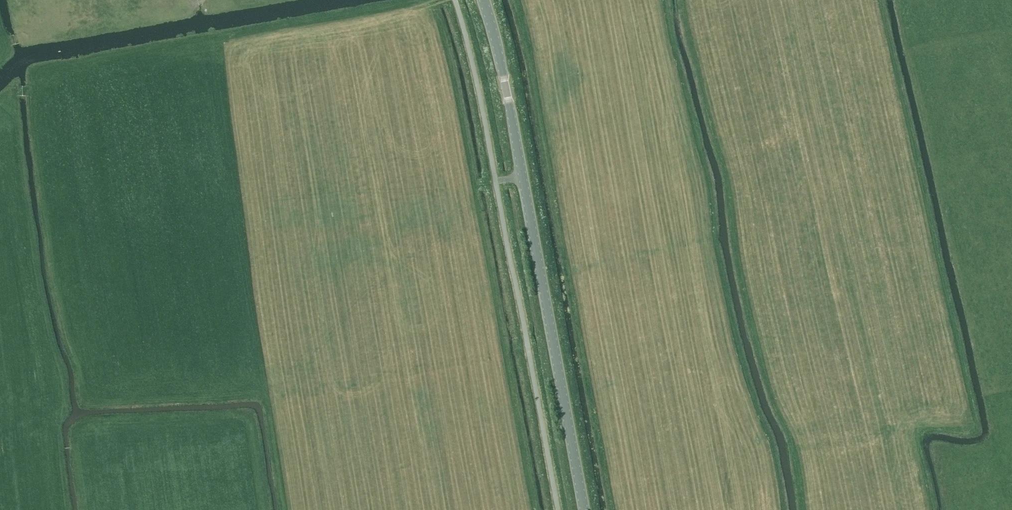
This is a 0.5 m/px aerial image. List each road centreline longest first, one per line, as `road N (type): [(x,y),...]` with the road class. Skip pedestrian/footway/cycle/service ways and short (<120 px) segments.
road 1 (tertiary): [(584,509),(483,0)]

